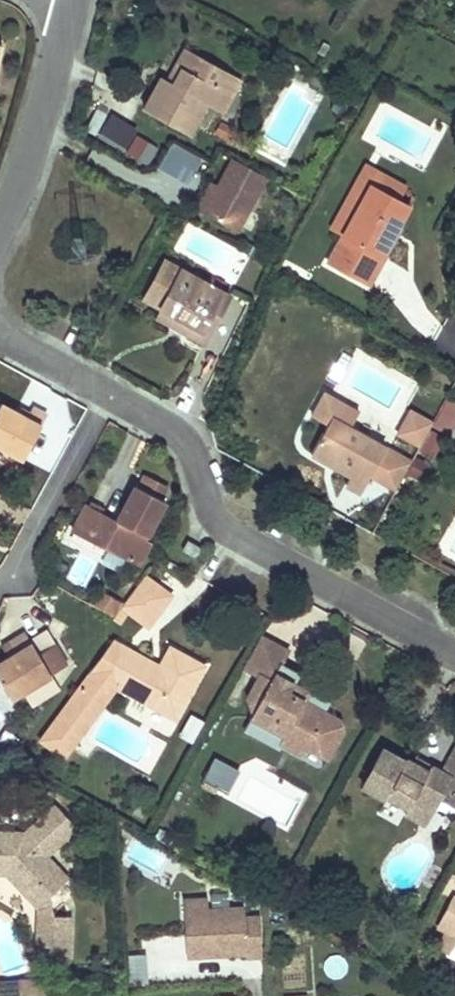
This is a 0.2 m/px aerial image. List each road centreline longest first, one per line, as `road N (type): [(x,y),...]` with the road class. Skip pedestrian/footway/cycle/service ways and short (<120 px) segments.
road 1 (residential): [(0,336),(184,440),(229,533),(454,655)]
road 2 (residential): [(0,229),(70,0)]

